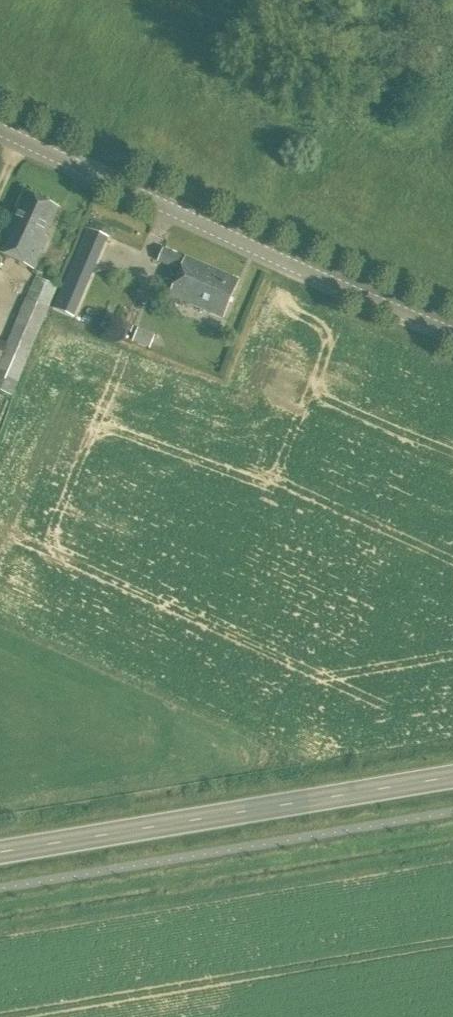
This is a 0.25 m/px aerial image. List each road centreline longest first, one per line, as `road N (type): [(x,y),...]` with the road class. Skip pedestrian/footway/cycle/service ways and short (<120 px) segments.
road 1 (tertiary): [(452,329),(334,284),(0,132)]
road 2 (tertiary): [(0,856),(452,780)]

